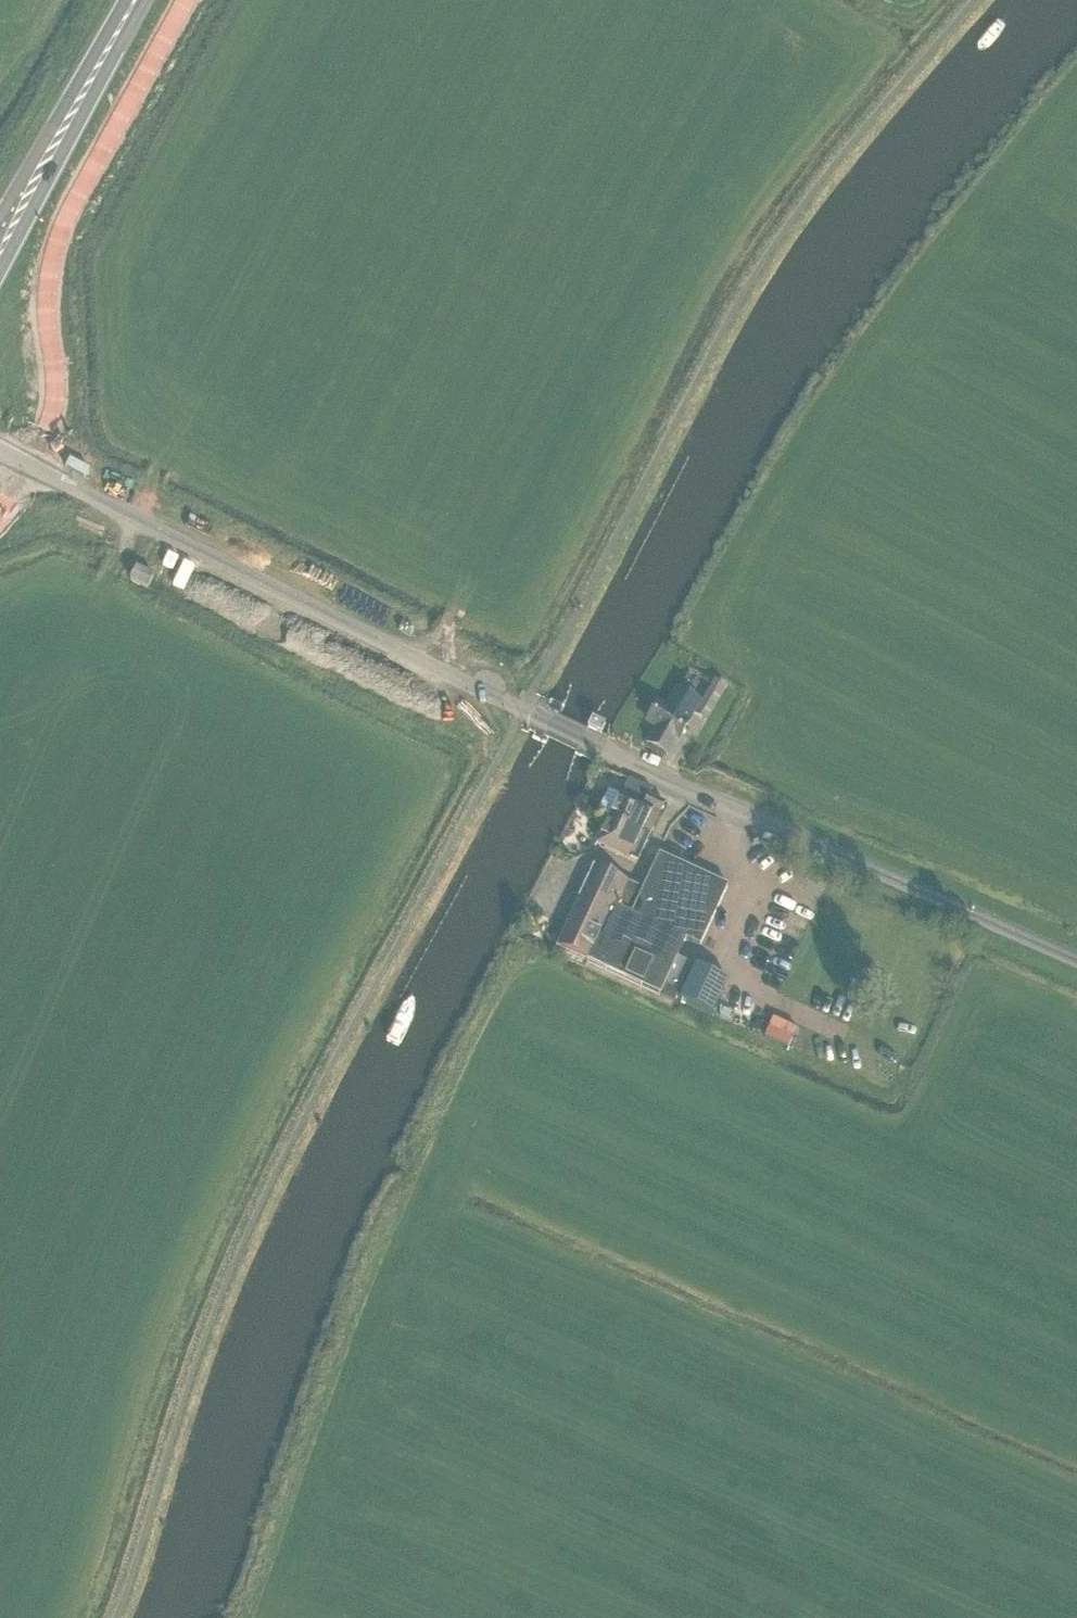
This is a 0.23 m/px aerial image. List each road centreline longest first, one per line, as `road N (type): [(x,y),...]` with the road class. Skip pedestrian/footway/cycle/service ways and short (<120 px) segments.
road 1 (unclassified): [(1076,959),(526,712),(26,464)]
road 2 (unclassified): [(26,464),(50,411),(48,288),(59,238),(186,0)]
road 3 (trunk): [(0,254),(75,103)]
road 4 (trunk): [(75,103),(0,210)]

